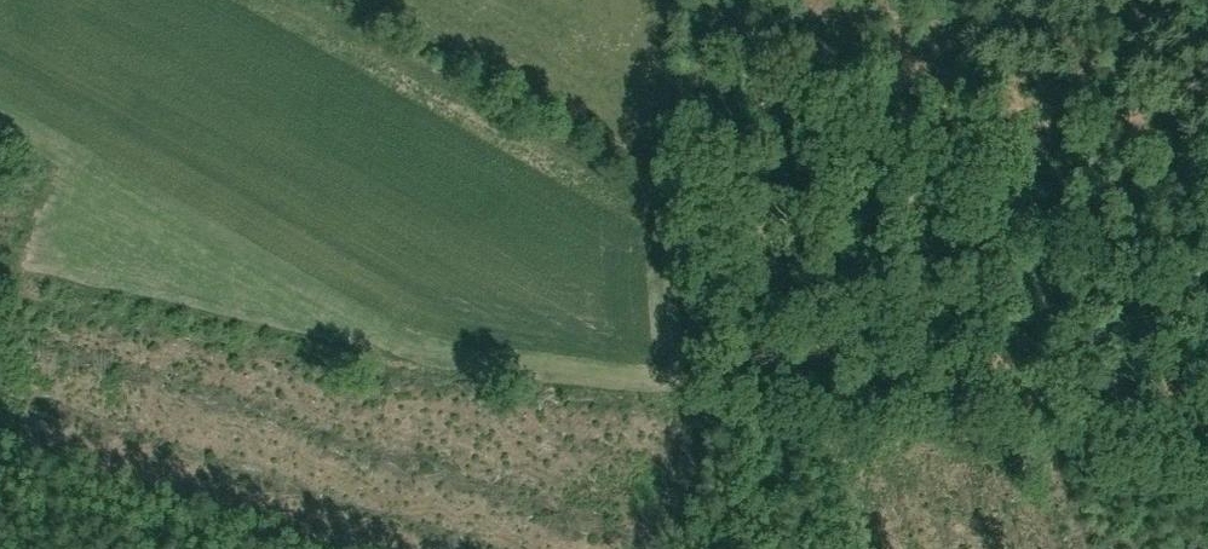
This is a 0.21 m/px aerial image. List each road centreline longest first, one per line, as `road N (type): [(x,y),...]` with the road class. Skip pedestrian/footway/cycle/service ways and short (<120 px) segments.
road 1 (track): [(1207,417),(691,344)]

